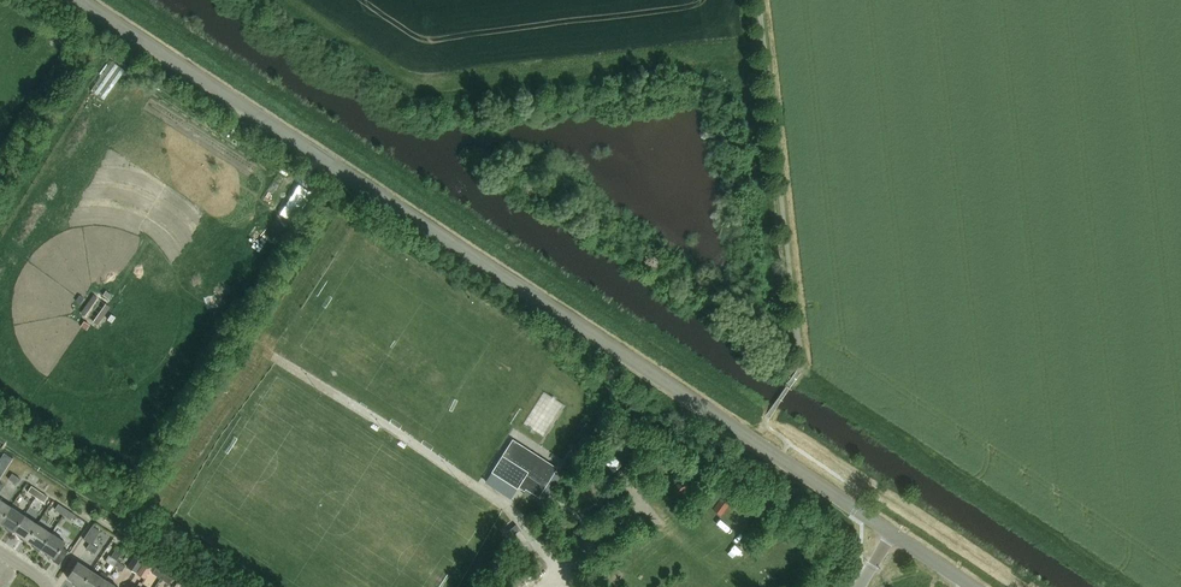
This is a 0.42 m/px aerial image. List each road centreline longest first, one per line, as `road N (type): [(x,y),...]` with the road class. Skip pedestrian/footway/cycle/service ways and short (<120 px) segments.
road 1 (secondary): [(81,0),(895,533)]

